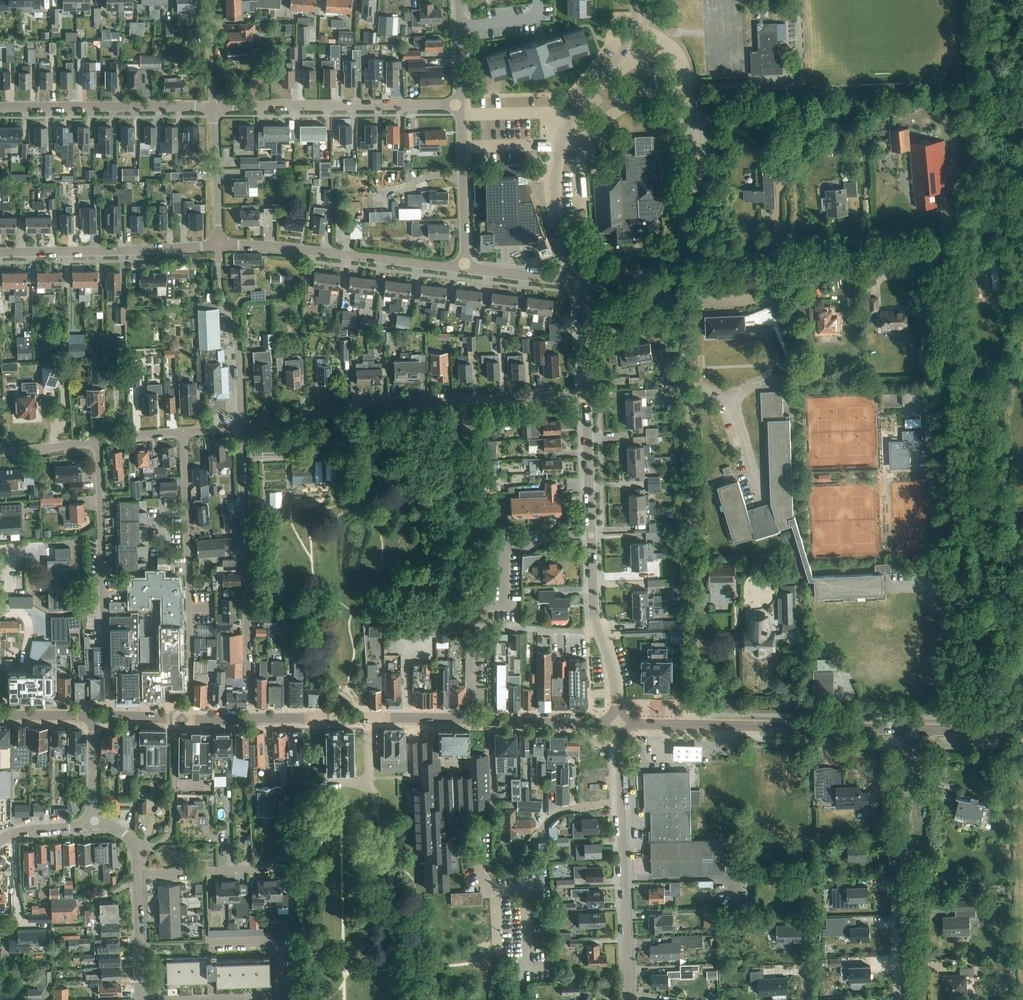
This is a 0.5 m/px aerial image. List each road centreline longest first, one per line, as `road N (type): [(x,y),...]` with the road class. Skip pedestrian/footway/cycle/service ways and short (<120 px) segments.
road 1 (residential): [(700,726),(680,273),(577,284)]
road 2 (unclassified): [(944,247),(965,733)]
road 3 (residential): [(619,723),(612,666),(594,631),(585,396)]
road 4 (residential): [(472,720),(464,401)]
road 5 (residential): [(251,721),(241,428)]
road 6 (residential): [(189,718),(183,433)]
road 7 (residential): [(108,718),(97,442)]
road 8 (residential): [(626,999),(619,723)]
road 9 (residential): [(906,999),(903,882),(914,730)]
road 10 (track): [(680,273),(944,247)]
road 11 (residential): [(465,269),(218,248)]
road 12 (residential): [(215,105),(461,104)]
road 13 (residential): [(241,428),(352,407),(464,401)]
road 14 (residential): [(218,248),(0,253)]
road 15 (residential): [(0,108),(215,105)]
road 16 (secondary): [(914,730),(700,726)]
road 17 (residential): [(696,195),(685,64),(636,21)]
road 18 (residential): [(489,721),(492,800),(478,828),(480,870),(492,886)]
road 19 (residential): [(138,857),(168,831),(169,718)]
road 20 (residential): [(218,248),(215,105)]
road 21 (residential): [(577,284),(556,206),(559,146)]
road 22 (residential): [(139,876),(278,871)]
road 23 (secondary): [(489,721),(619,723)]
road 24 (residential): [(568,124),(620,57),(636,21)]
road 25 (secondary): [(348,718),(472,720)]
road 26 (residential): [(142,999),(139,876)]
road 27 (residential): [(464,401),(585,396)]
road 28 (residential): [(465,269),(462,148)]

